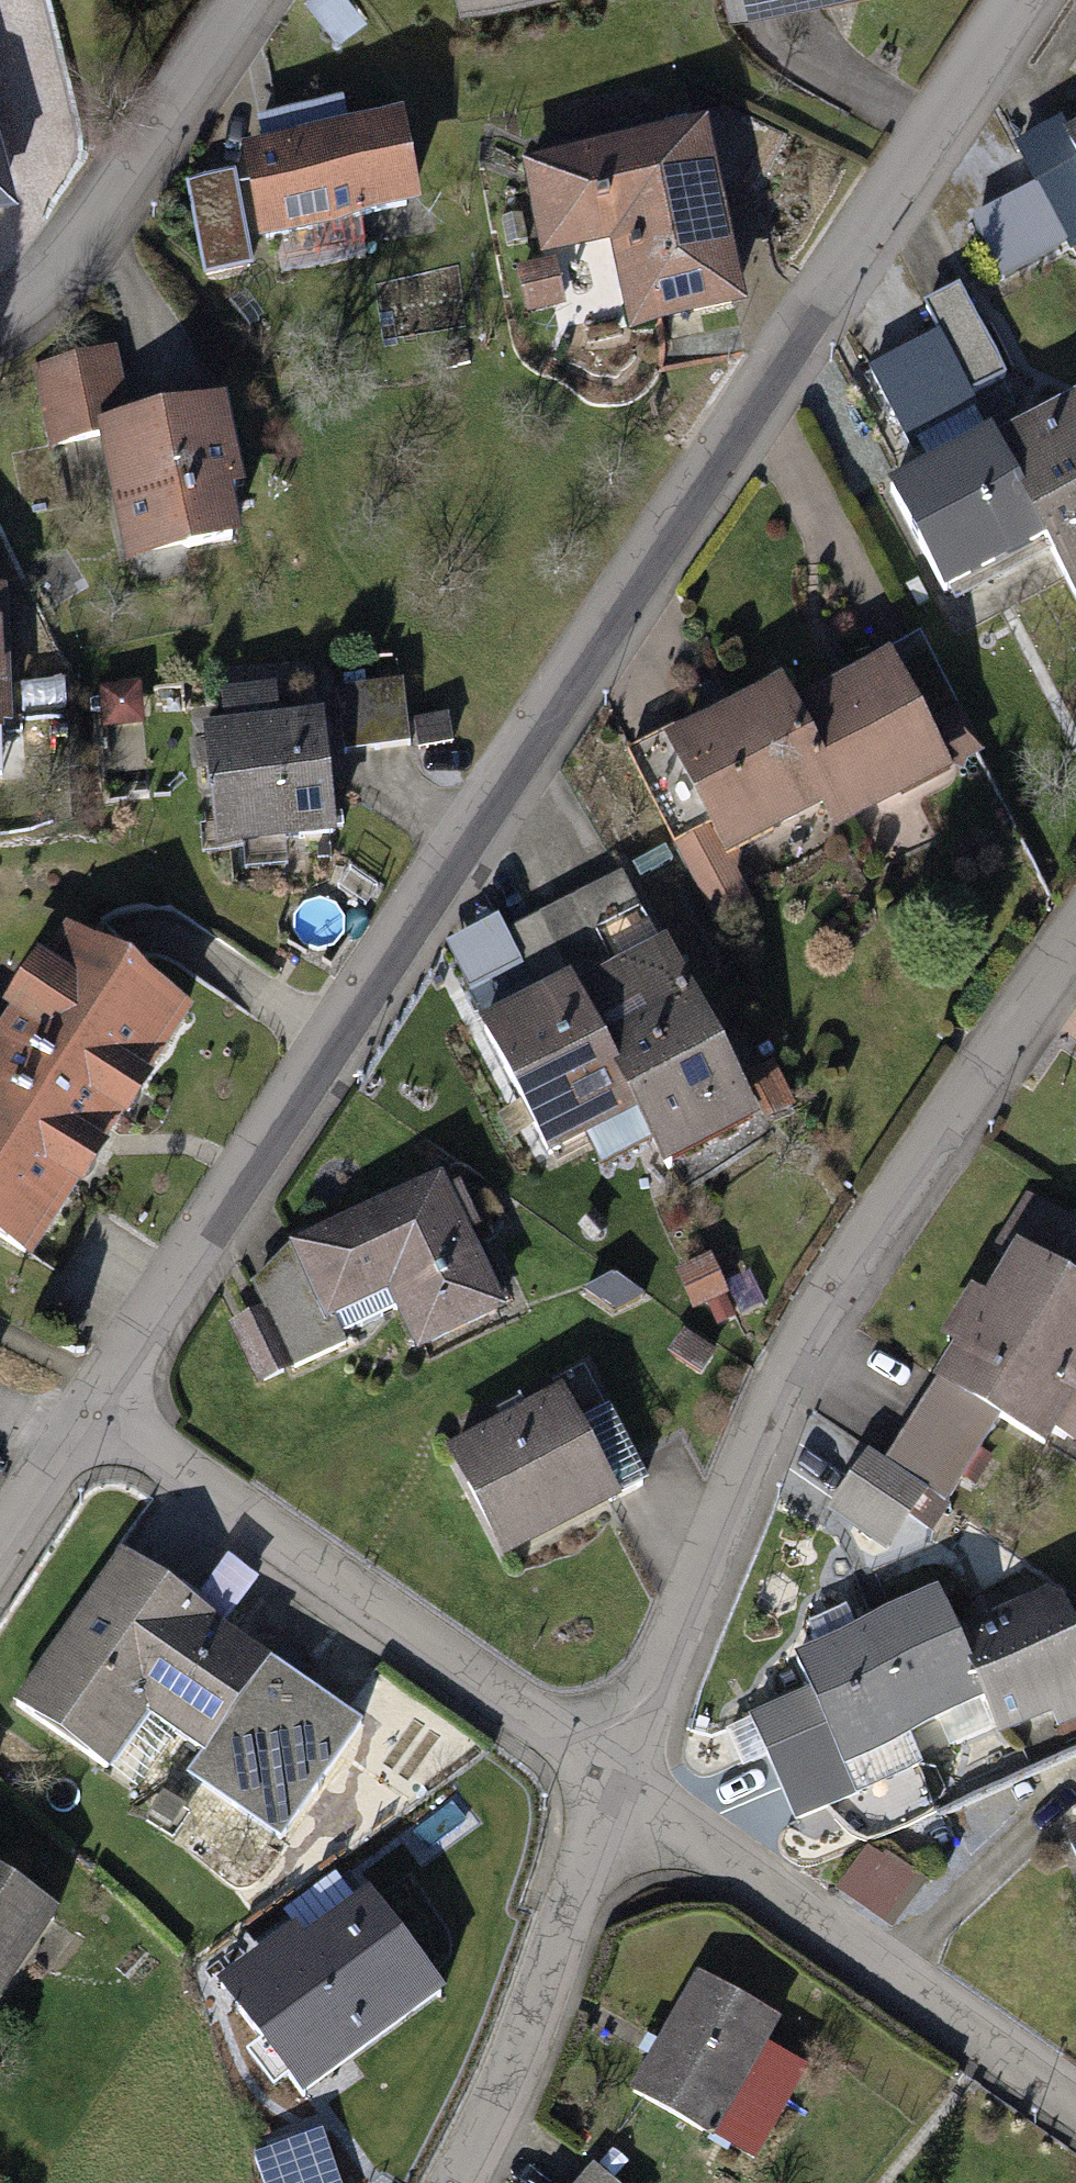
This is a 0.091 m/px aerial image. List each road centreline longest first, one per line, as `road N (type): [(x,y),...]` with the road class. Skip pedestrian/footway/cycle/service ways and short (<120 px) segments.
road 1 (residential): [(100,1387),(1011,0)]
road 2 (residential): [(1075,929),(822,1301),(764,1410),(611,1768)]
road 3 (residential): [(611,1768),(100,1387)]
road 4 (residential): [(1075,2100),(611,1768)]
road 5 (residential): [(611,1768),(522,2030),(456,2182)]
road 6 (residential): [(0,310),(54,275),(245,0)]
road 7 (residential): [(0,1538),(100,1387)]

